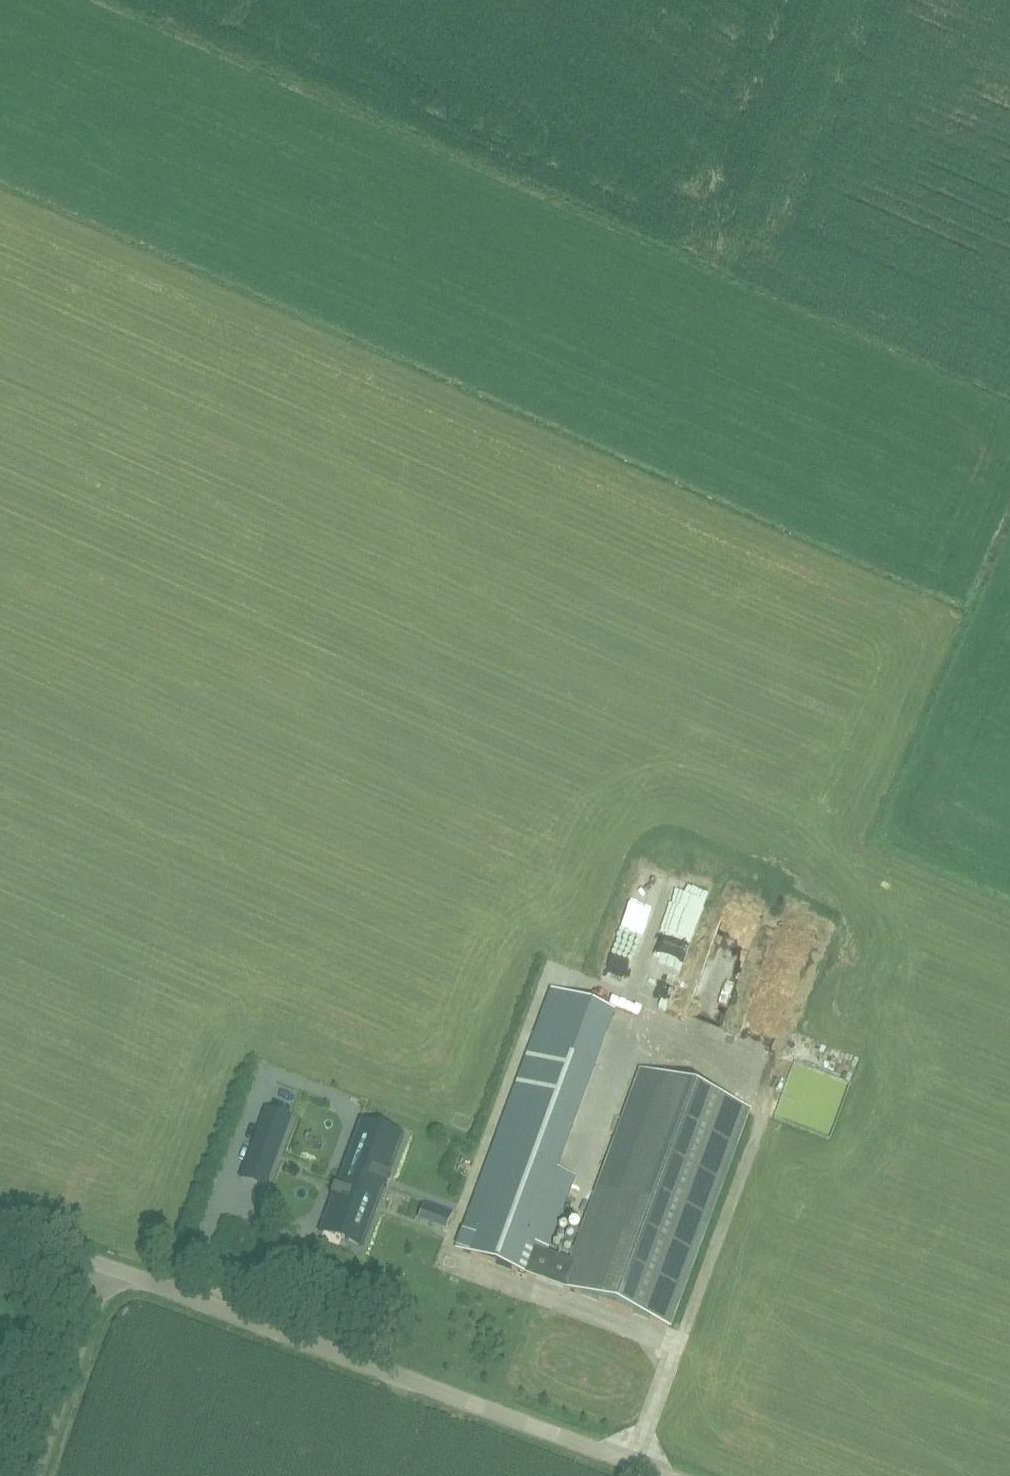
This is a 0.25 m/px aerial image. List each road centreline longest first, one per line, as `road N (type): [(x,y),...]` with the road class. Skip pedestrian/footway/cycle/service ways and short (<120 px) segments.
road 1 (unclassified): [(691,1475),(109,1267)]
road 2 (unclassified): [(38,1475),(109,1267)]

